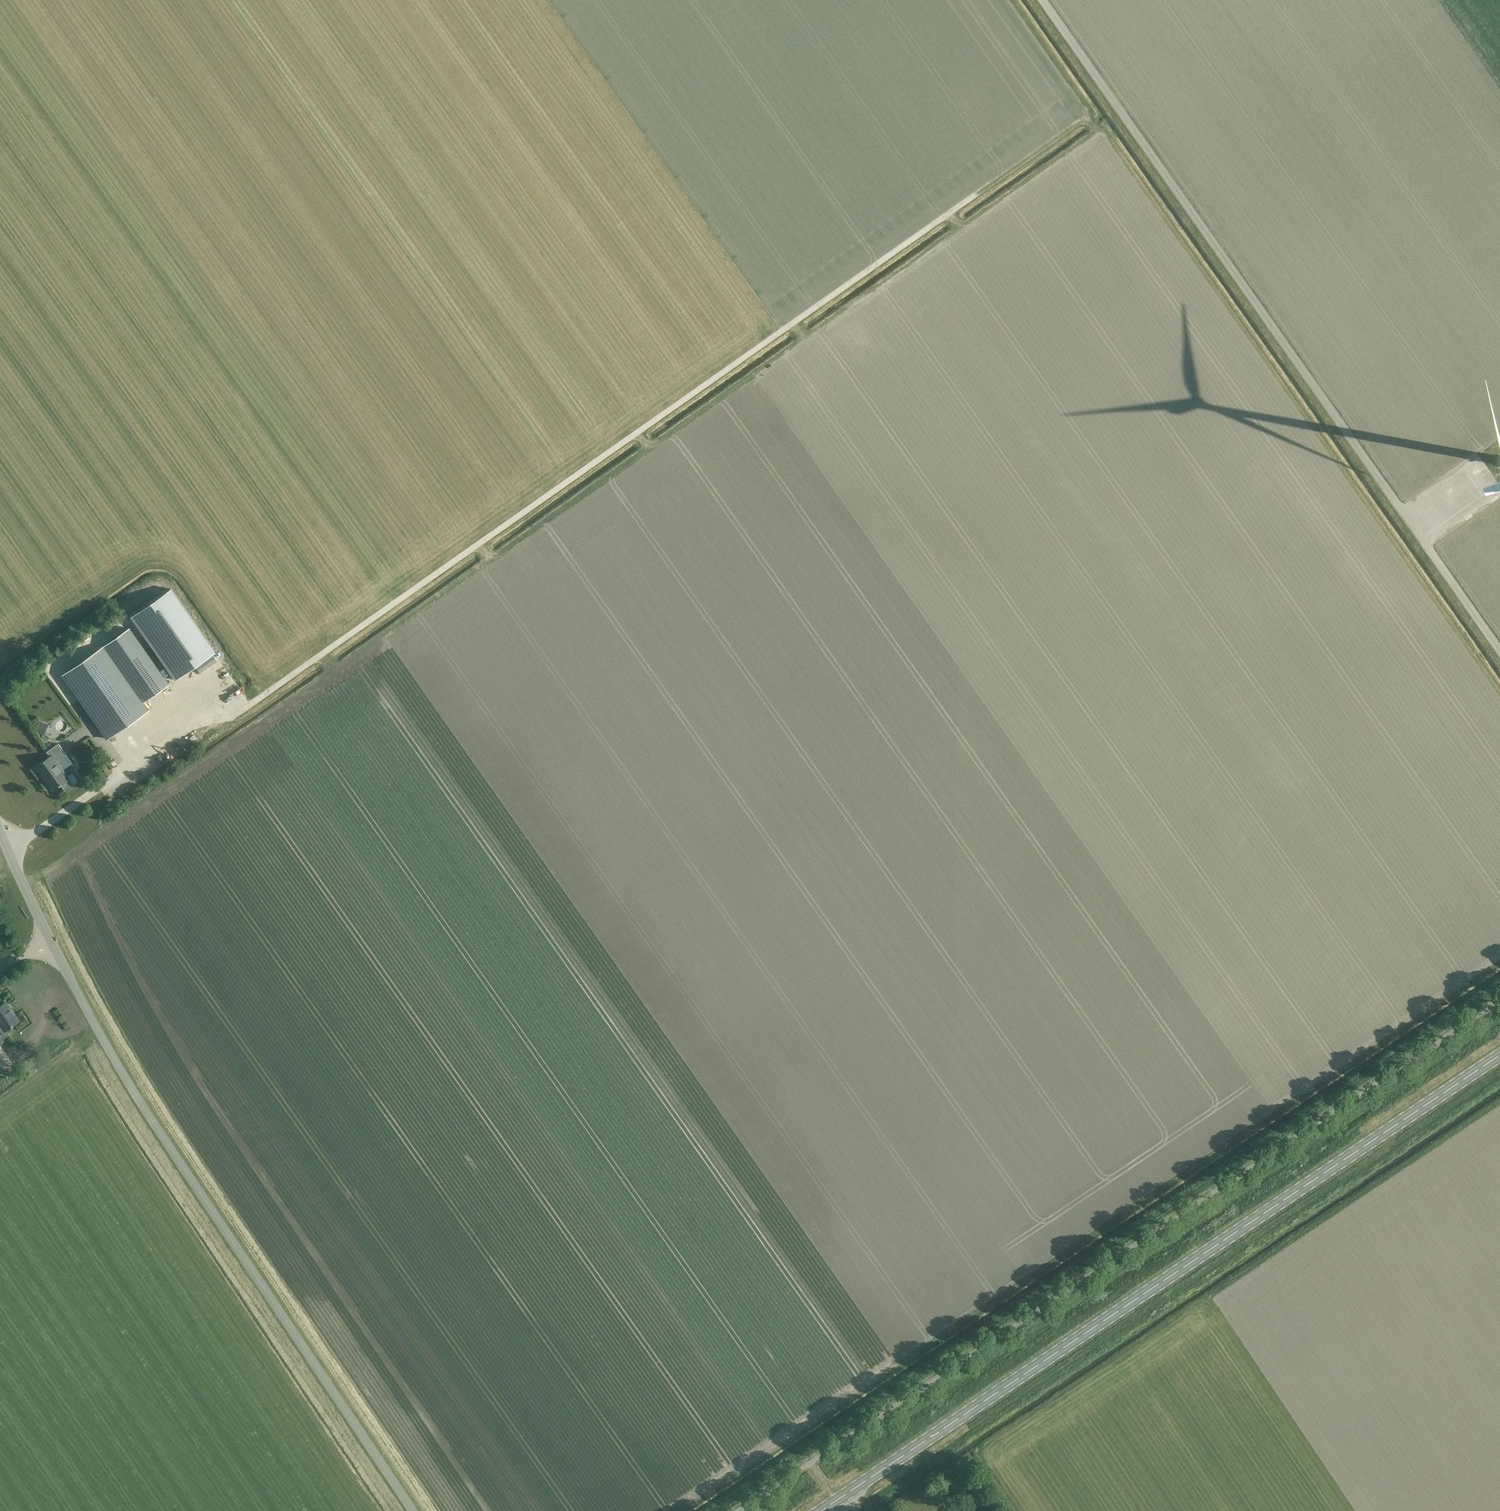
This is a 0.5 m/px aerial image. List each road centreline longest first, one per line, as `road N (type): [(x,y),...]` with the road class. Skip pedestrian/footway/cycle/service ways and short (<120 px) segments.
road 1 (track): [(172,724),(236,716),(976,195)]
road 2 (secondary): [(821,1510),(1499,1055)]
road 3 (tertiary): [(415,1510),(111,1052),(0,826)]
road 4 (track): [(1048,0),(1499,646)]

